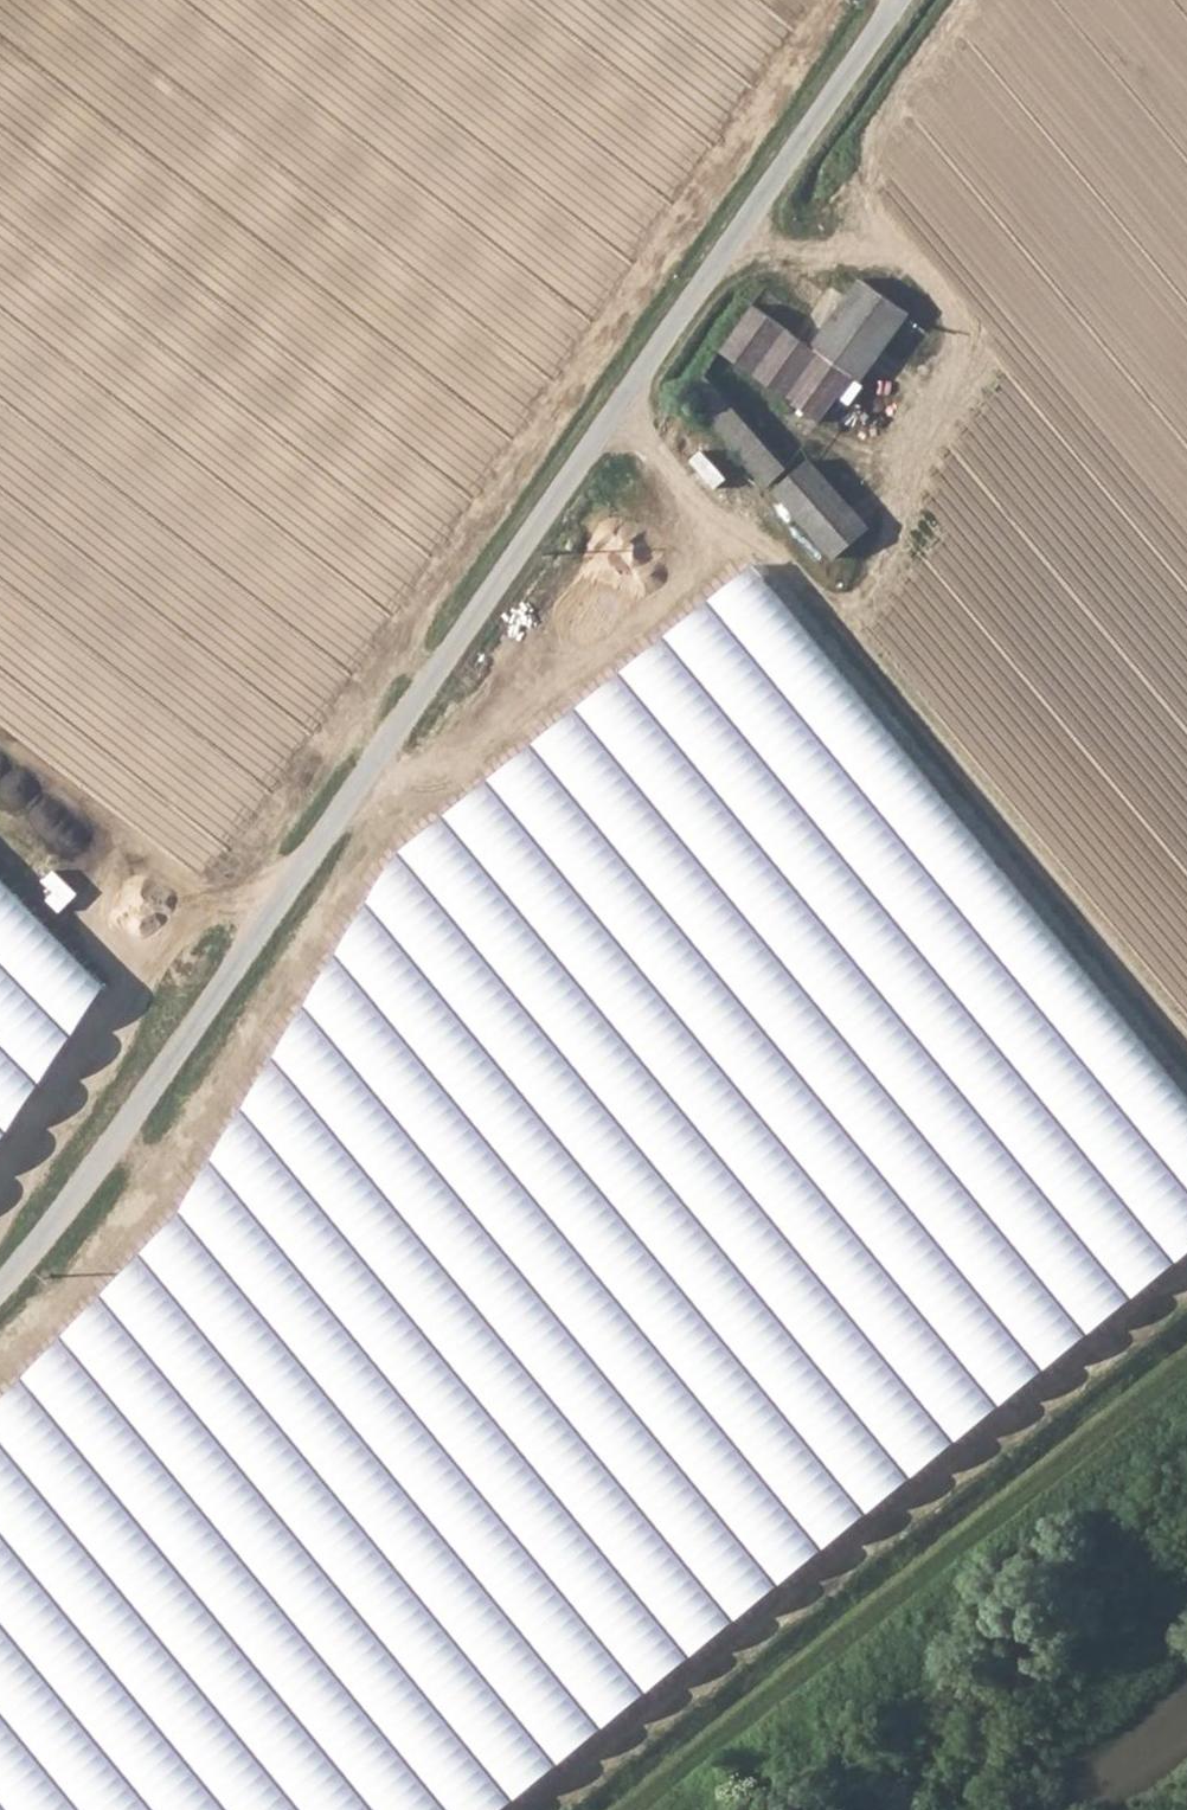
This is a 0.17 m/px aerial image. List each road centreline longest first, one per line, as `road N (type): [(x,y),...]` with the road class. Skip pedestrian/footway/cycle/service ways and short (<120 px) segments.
road 1 (unclassified): [(0,1281),(151,1082),(896,0)]

